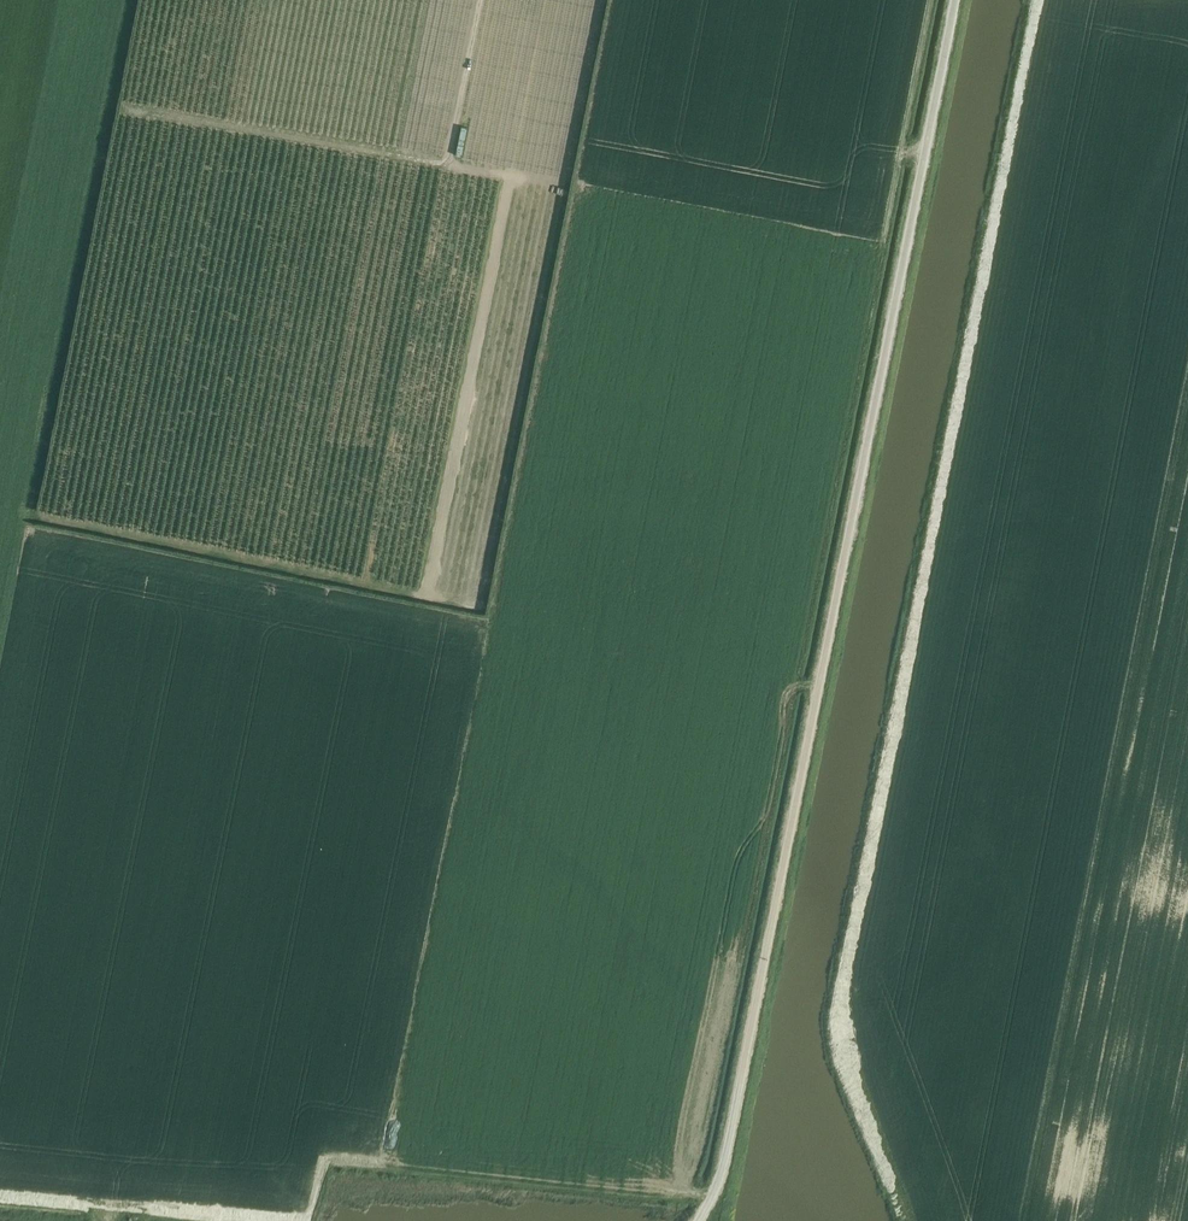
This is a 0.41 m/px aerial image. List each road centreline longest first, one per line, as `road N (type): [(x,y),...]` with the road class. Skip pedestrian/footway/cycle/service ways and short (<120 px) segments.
road 1 (unclassified): [(700,1220),(716,1187),(956,0)]

